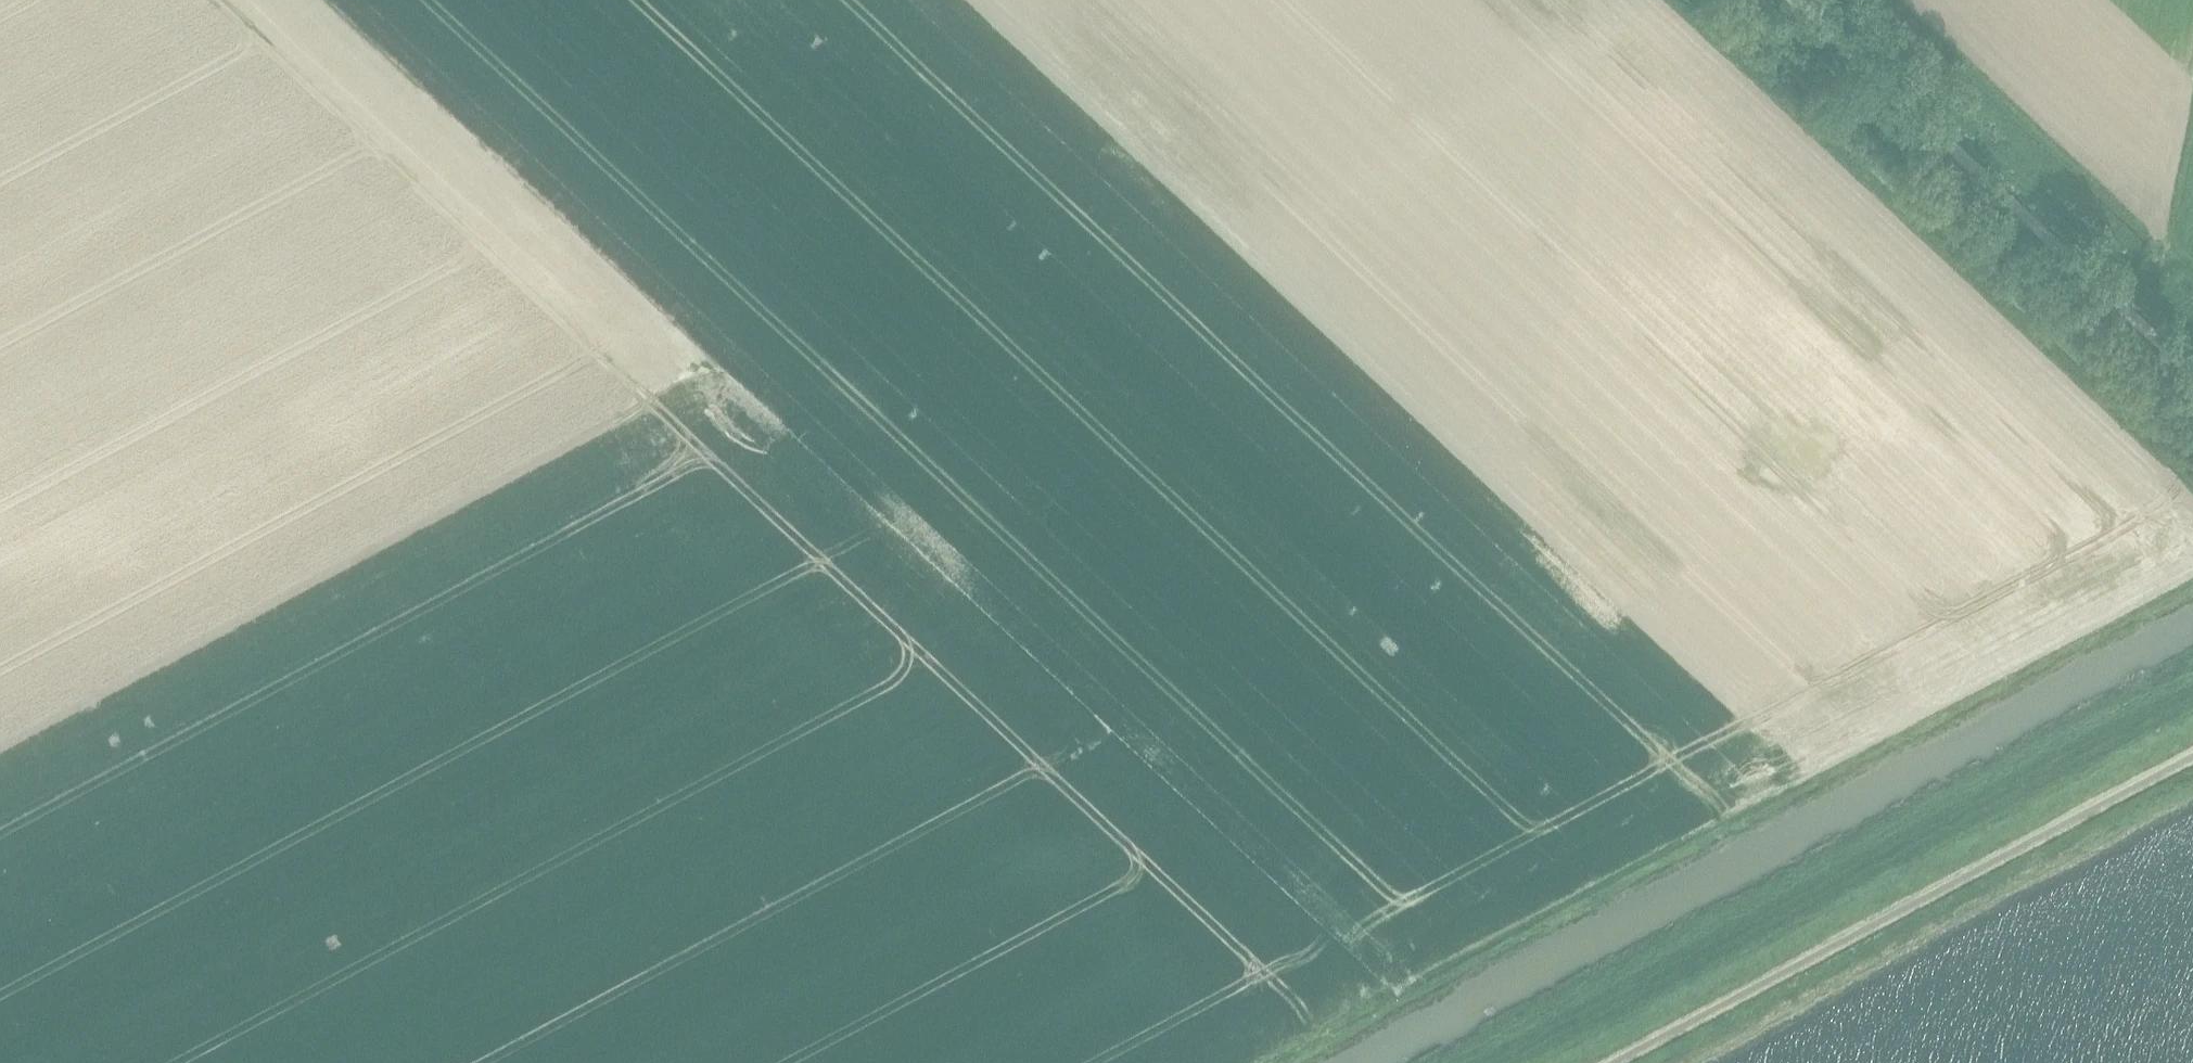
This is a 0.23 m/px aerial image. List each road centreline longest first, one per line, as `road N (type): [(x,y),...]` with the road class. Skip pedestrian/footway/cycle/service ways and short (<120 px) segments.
road 1 (unclassified): [(2192,370),(1795,0)]

